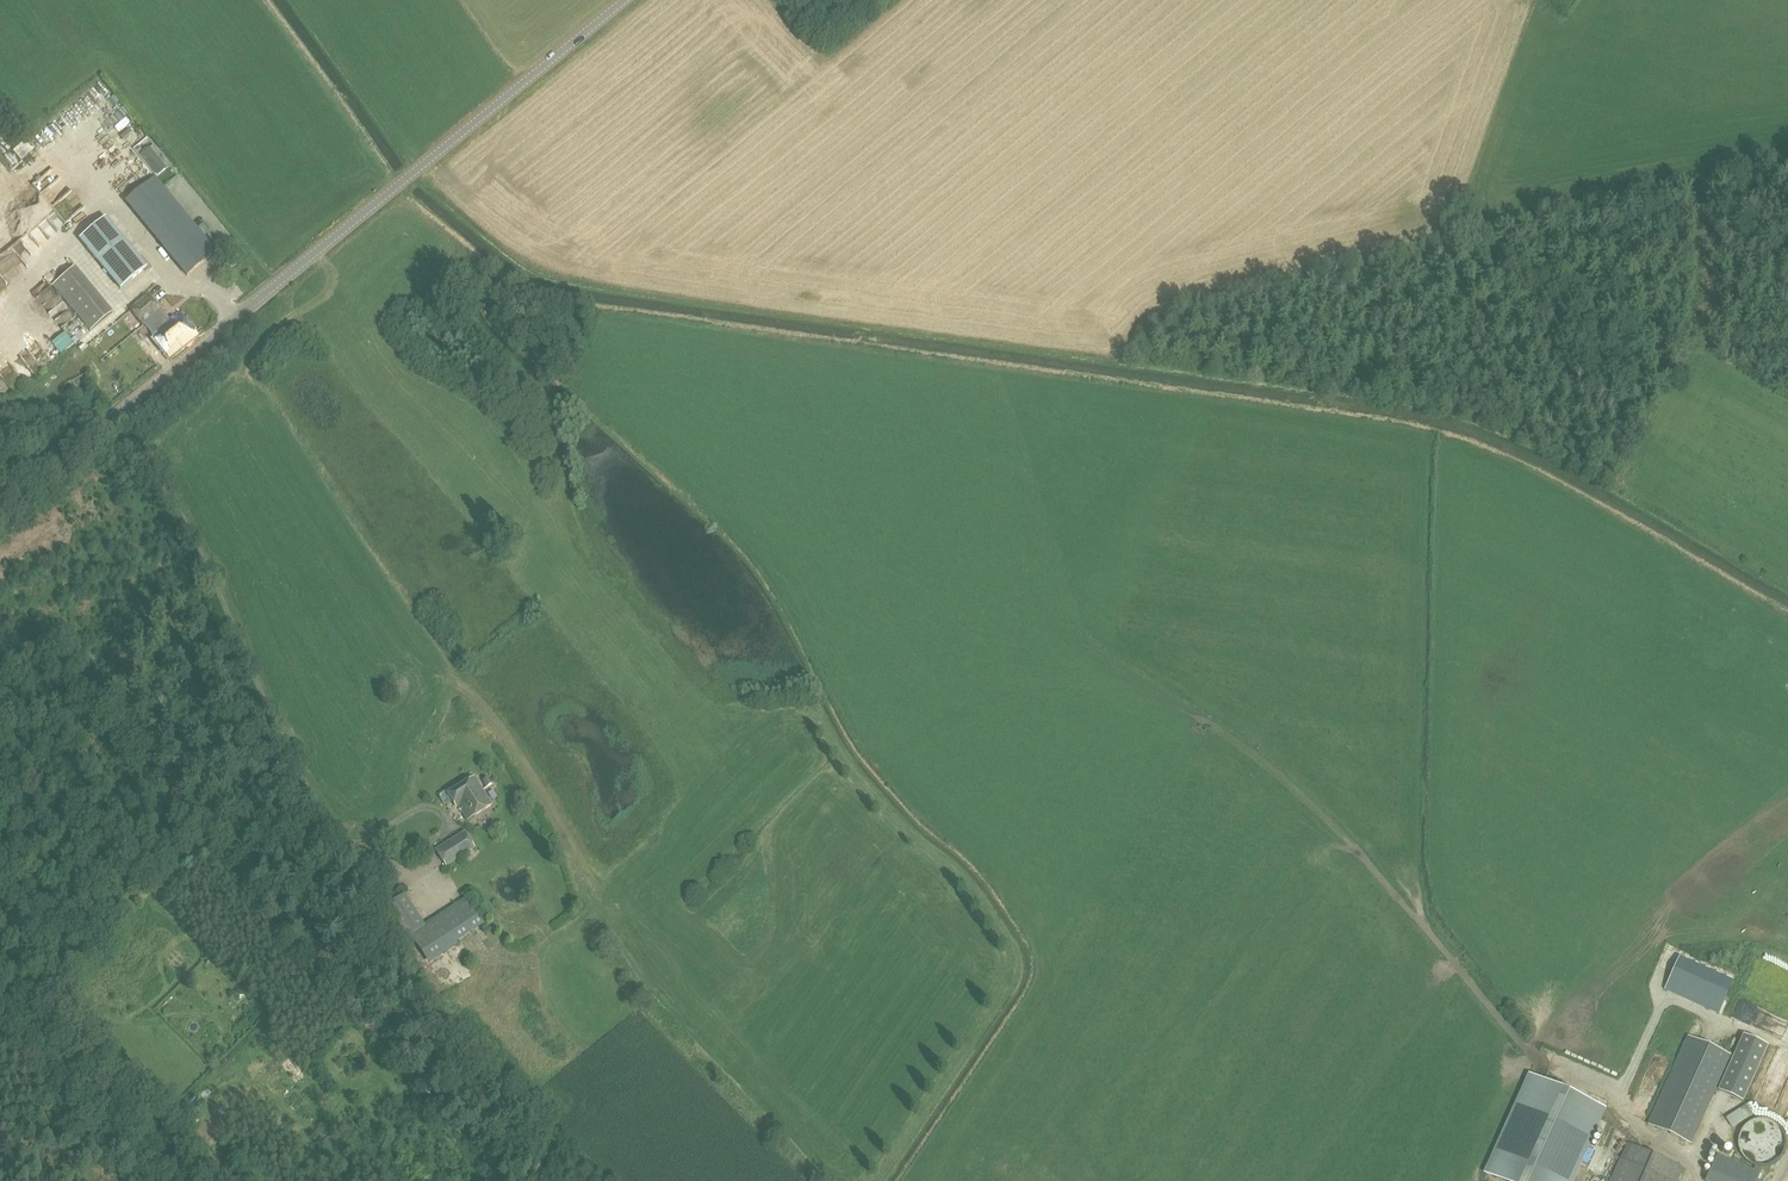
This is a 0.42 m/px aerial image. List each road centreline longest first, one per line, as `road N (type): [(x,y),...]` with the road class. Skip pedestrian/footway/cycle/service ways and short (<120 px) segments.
road 1 (tertiary): [(0,484),(84,442),(623,0)]
road 2 (tertiary): [(184,1180),(0,1000)]

